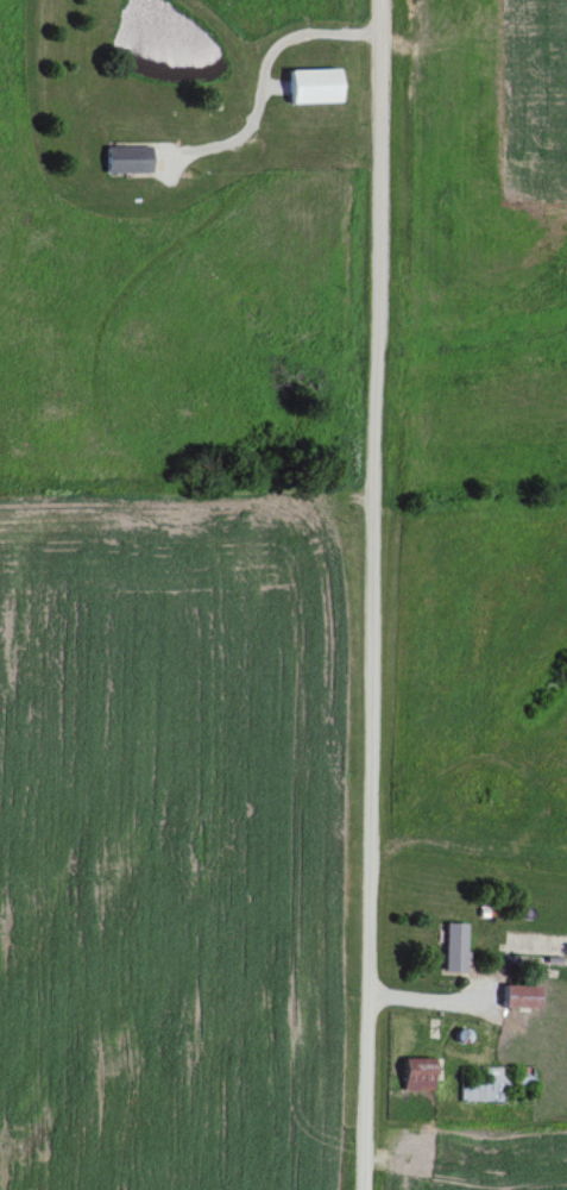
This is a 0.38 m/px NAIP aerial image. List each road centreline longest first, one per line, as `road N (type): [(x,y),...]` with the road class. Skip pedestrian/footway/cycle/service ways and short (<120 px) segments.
road 1 (residential): [(373,466),(363,1189)]
road 2 (residential): [(373,466),(383,0)]
road 3 (track): [(0,474),(373,466)]

